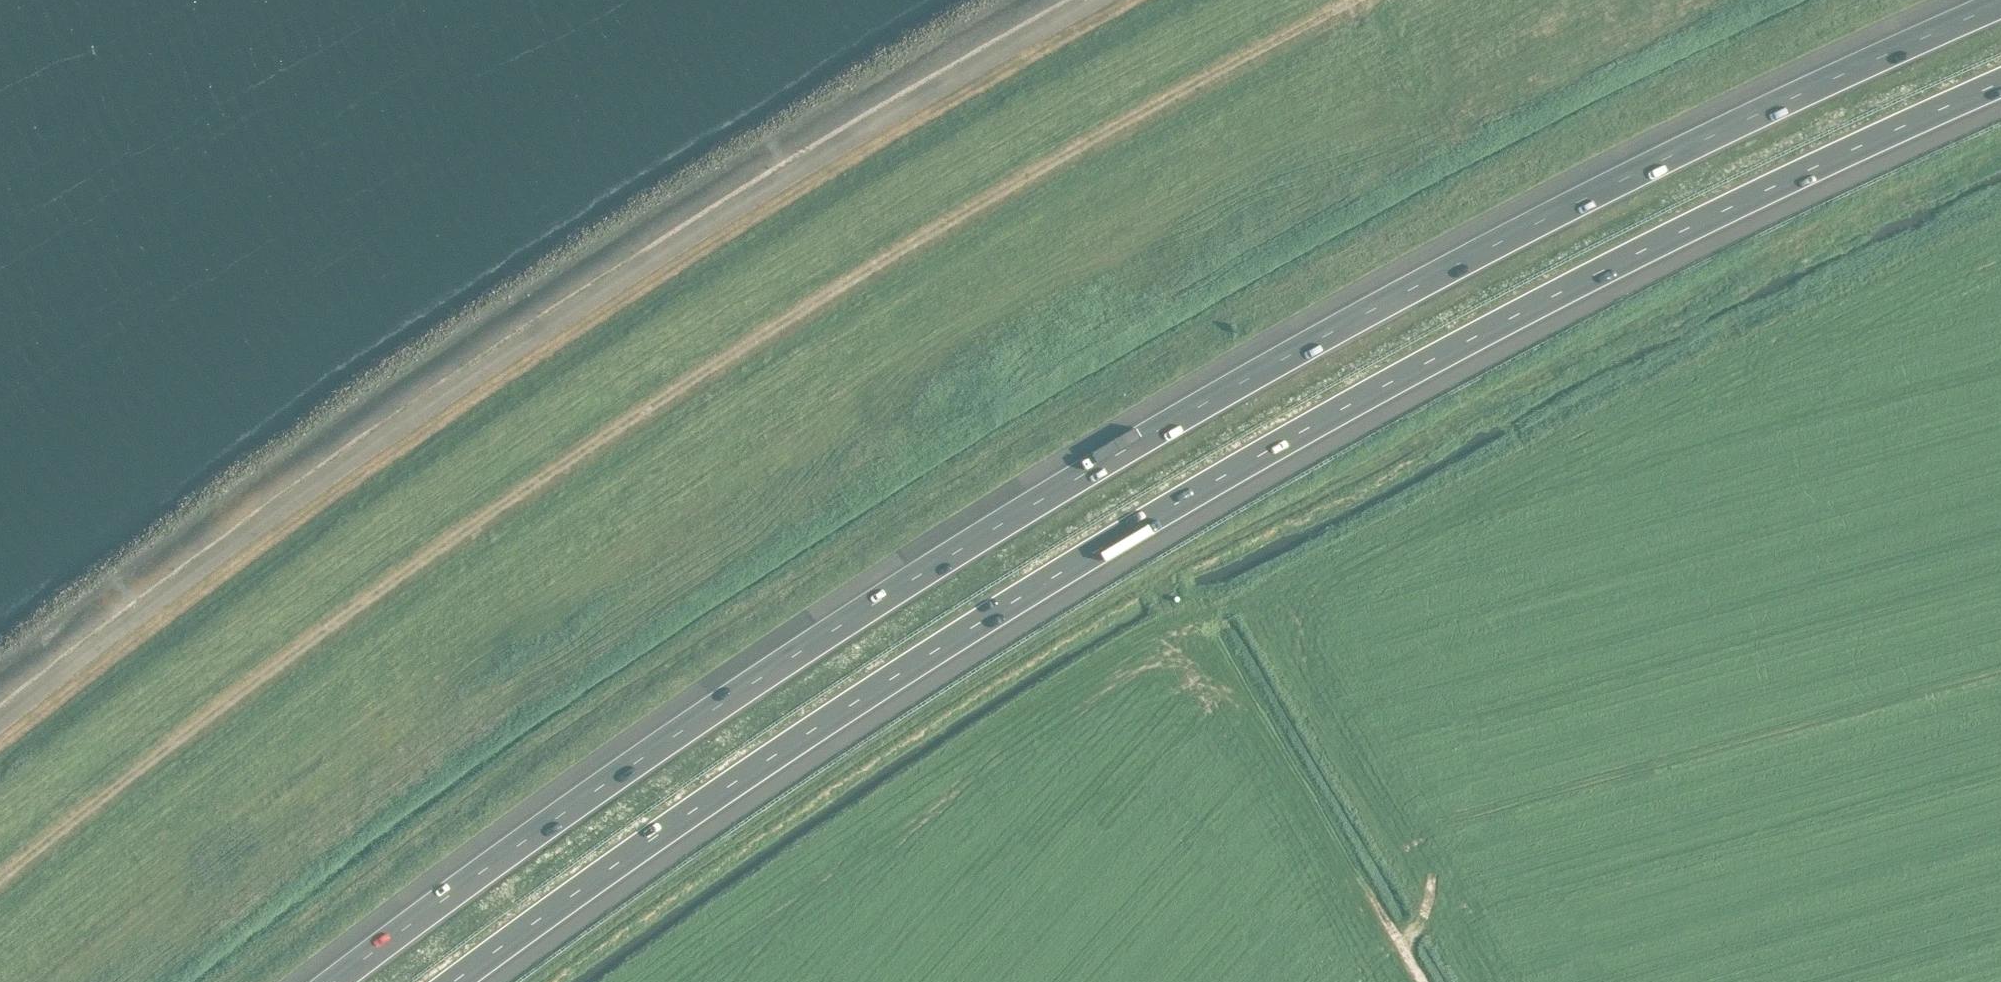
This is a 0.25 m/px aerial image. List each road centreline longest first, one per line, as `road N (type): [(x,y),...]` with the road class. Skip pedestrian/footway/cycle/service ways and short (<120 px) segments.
road 1 (motorway): [(1979,0),(1619,169),(1149,422),(759,664),(311,981)]
road 2 (motorway): [(453,981),(726,787),(974,624),(1240,467),(1705,219),(2000,83)]
road 3 (track): [(0,875),(164,744),(642,406),(1057,154),(1350,0)]

